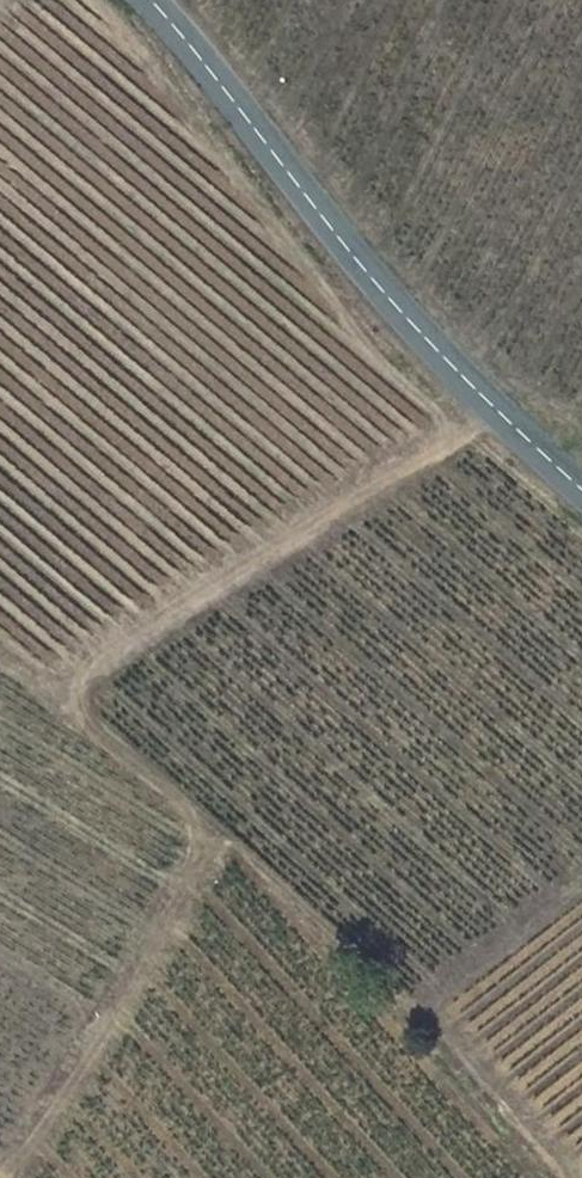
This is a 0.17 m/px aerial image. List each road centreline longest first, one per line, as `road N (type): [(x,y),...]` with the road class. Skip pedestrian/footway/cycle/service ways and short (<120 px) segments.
road 1 (track): [(0,1157),(30,1138),(62,1096),(117,1006),(200,831),(196,796),(183,778),(88,706),(79,686),(84,663),(123,631),(275,552),(502,415)]
road 2 (tertiary): [(152,0),(379,286),(581,490)]
road 3 (track): [(200,831),(541,1177)]

